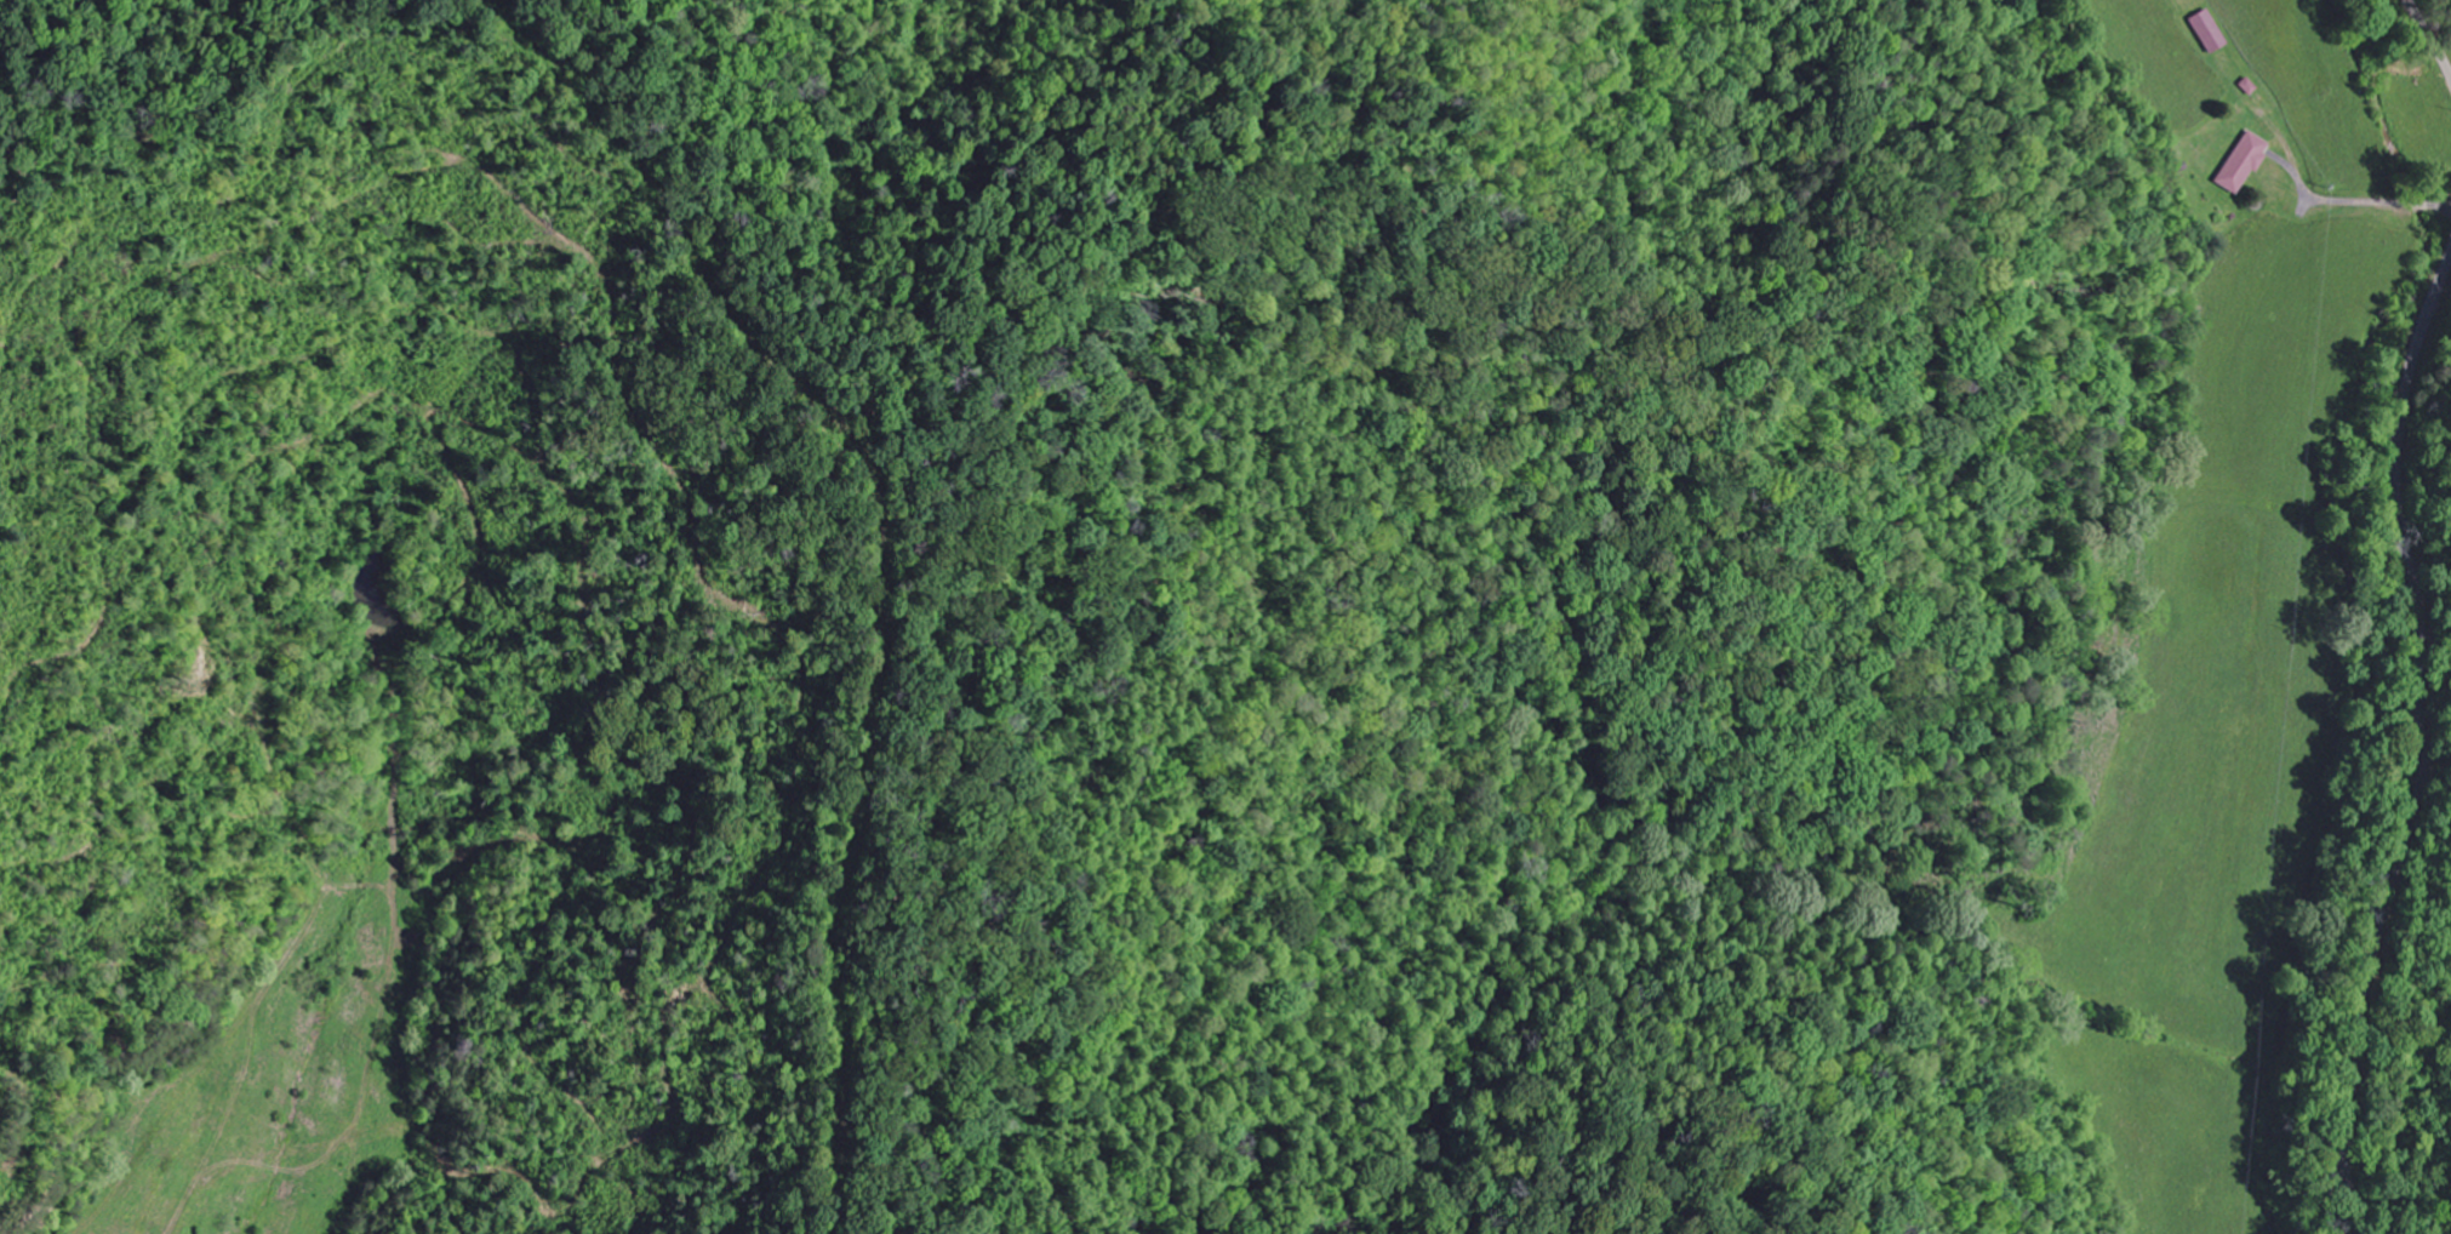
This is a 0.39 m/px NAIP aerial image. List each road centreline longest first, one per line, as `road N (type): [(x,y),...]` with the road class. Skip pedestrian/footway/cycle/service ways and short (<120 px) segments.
road 1 (residential): [(2323,1233),(2337,1082),(2426,800),(2401,549),(2428,238),(2450,201)]

